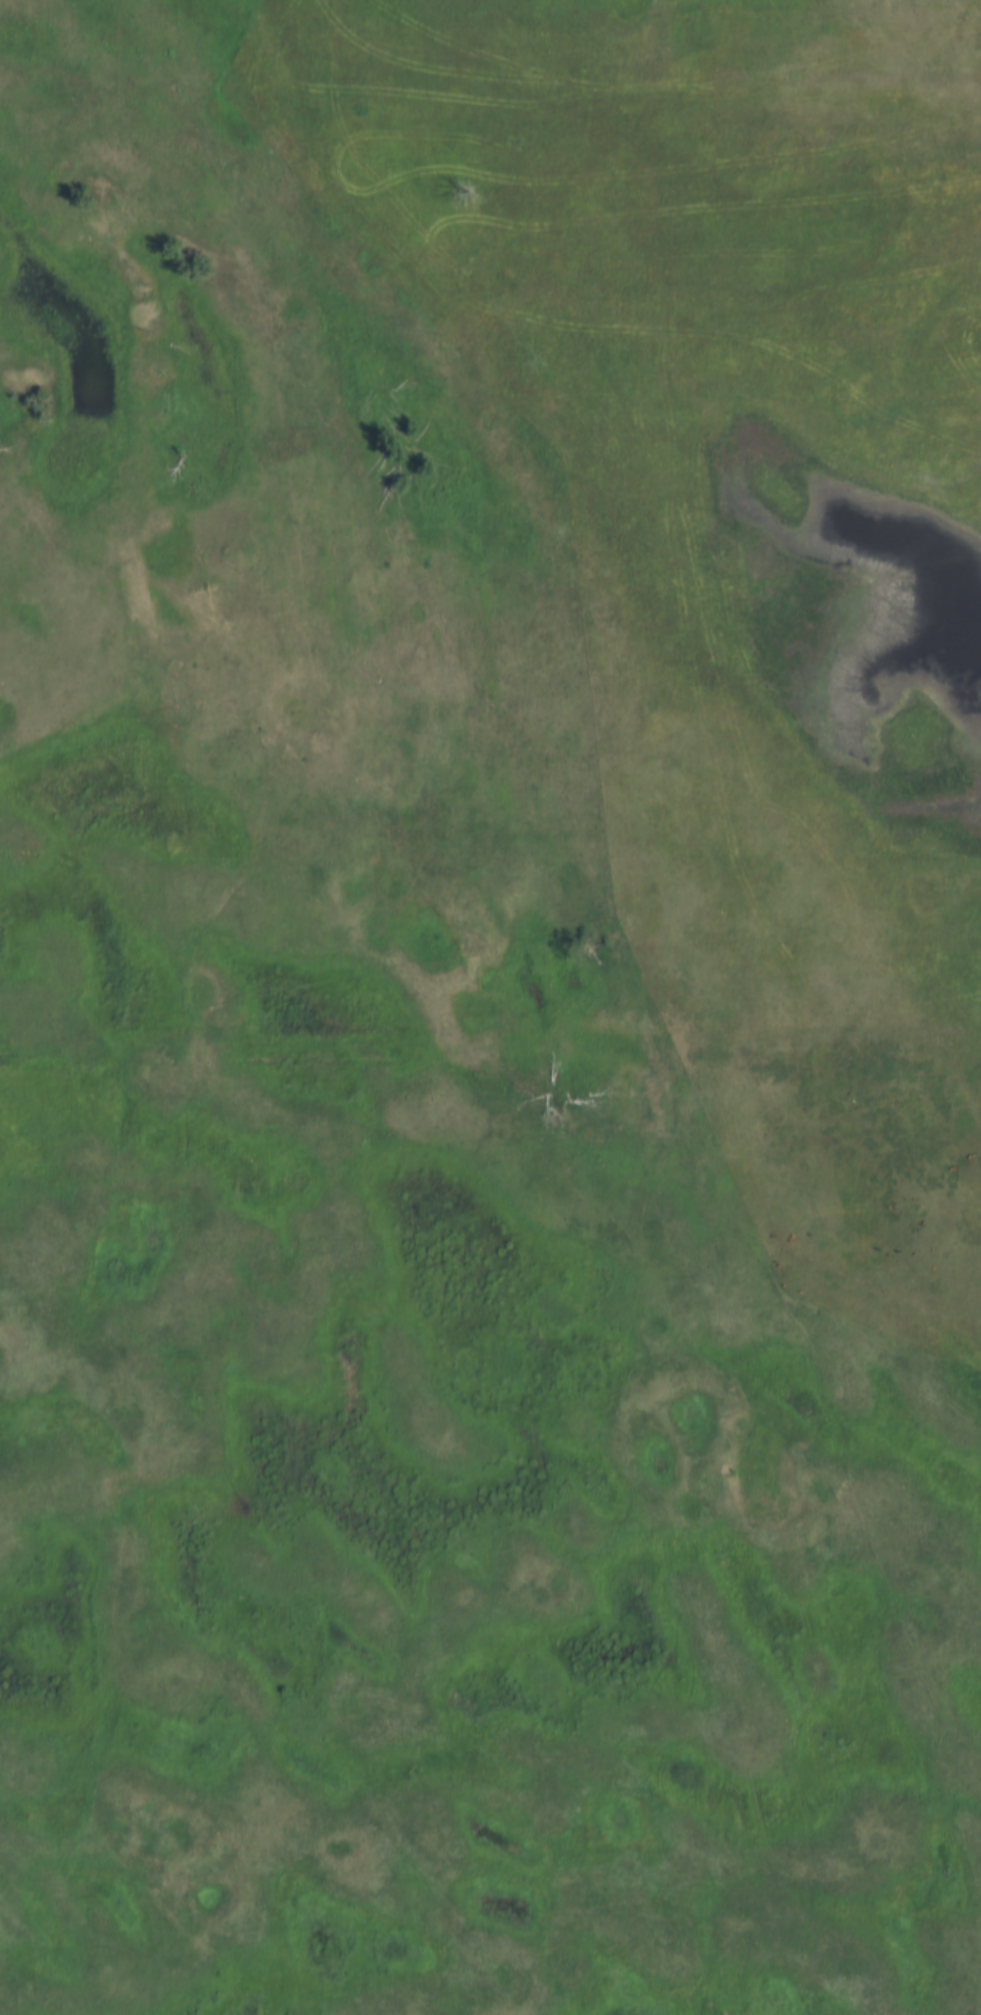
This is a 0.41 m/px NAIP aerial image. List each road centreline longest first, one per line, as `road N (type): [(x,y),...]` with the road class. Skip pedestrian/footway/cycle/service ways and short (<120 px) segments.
road 1 (track): [(980,179),(347,68),(267,0)]

